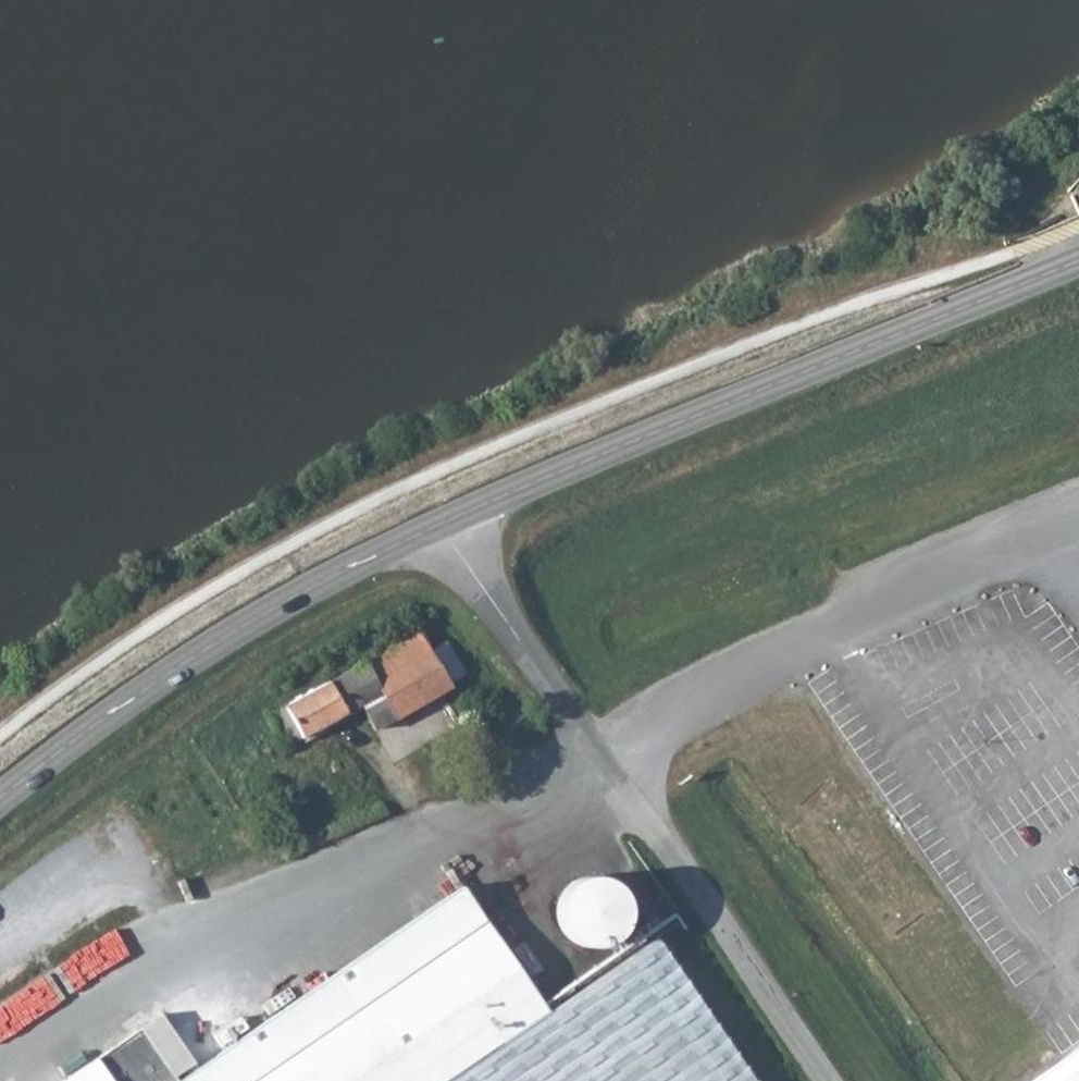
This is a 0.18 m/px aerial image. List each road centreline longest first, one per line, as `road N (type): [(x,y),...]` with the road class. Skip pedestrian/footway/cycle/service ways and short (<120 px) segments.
road 1 (secondary): [(445,521),(1078,258)]
road 2 (unclassified): [(826,1080),(445,521)]
road 3 (secondary): [(0,798),(249,620),(445,521)]

